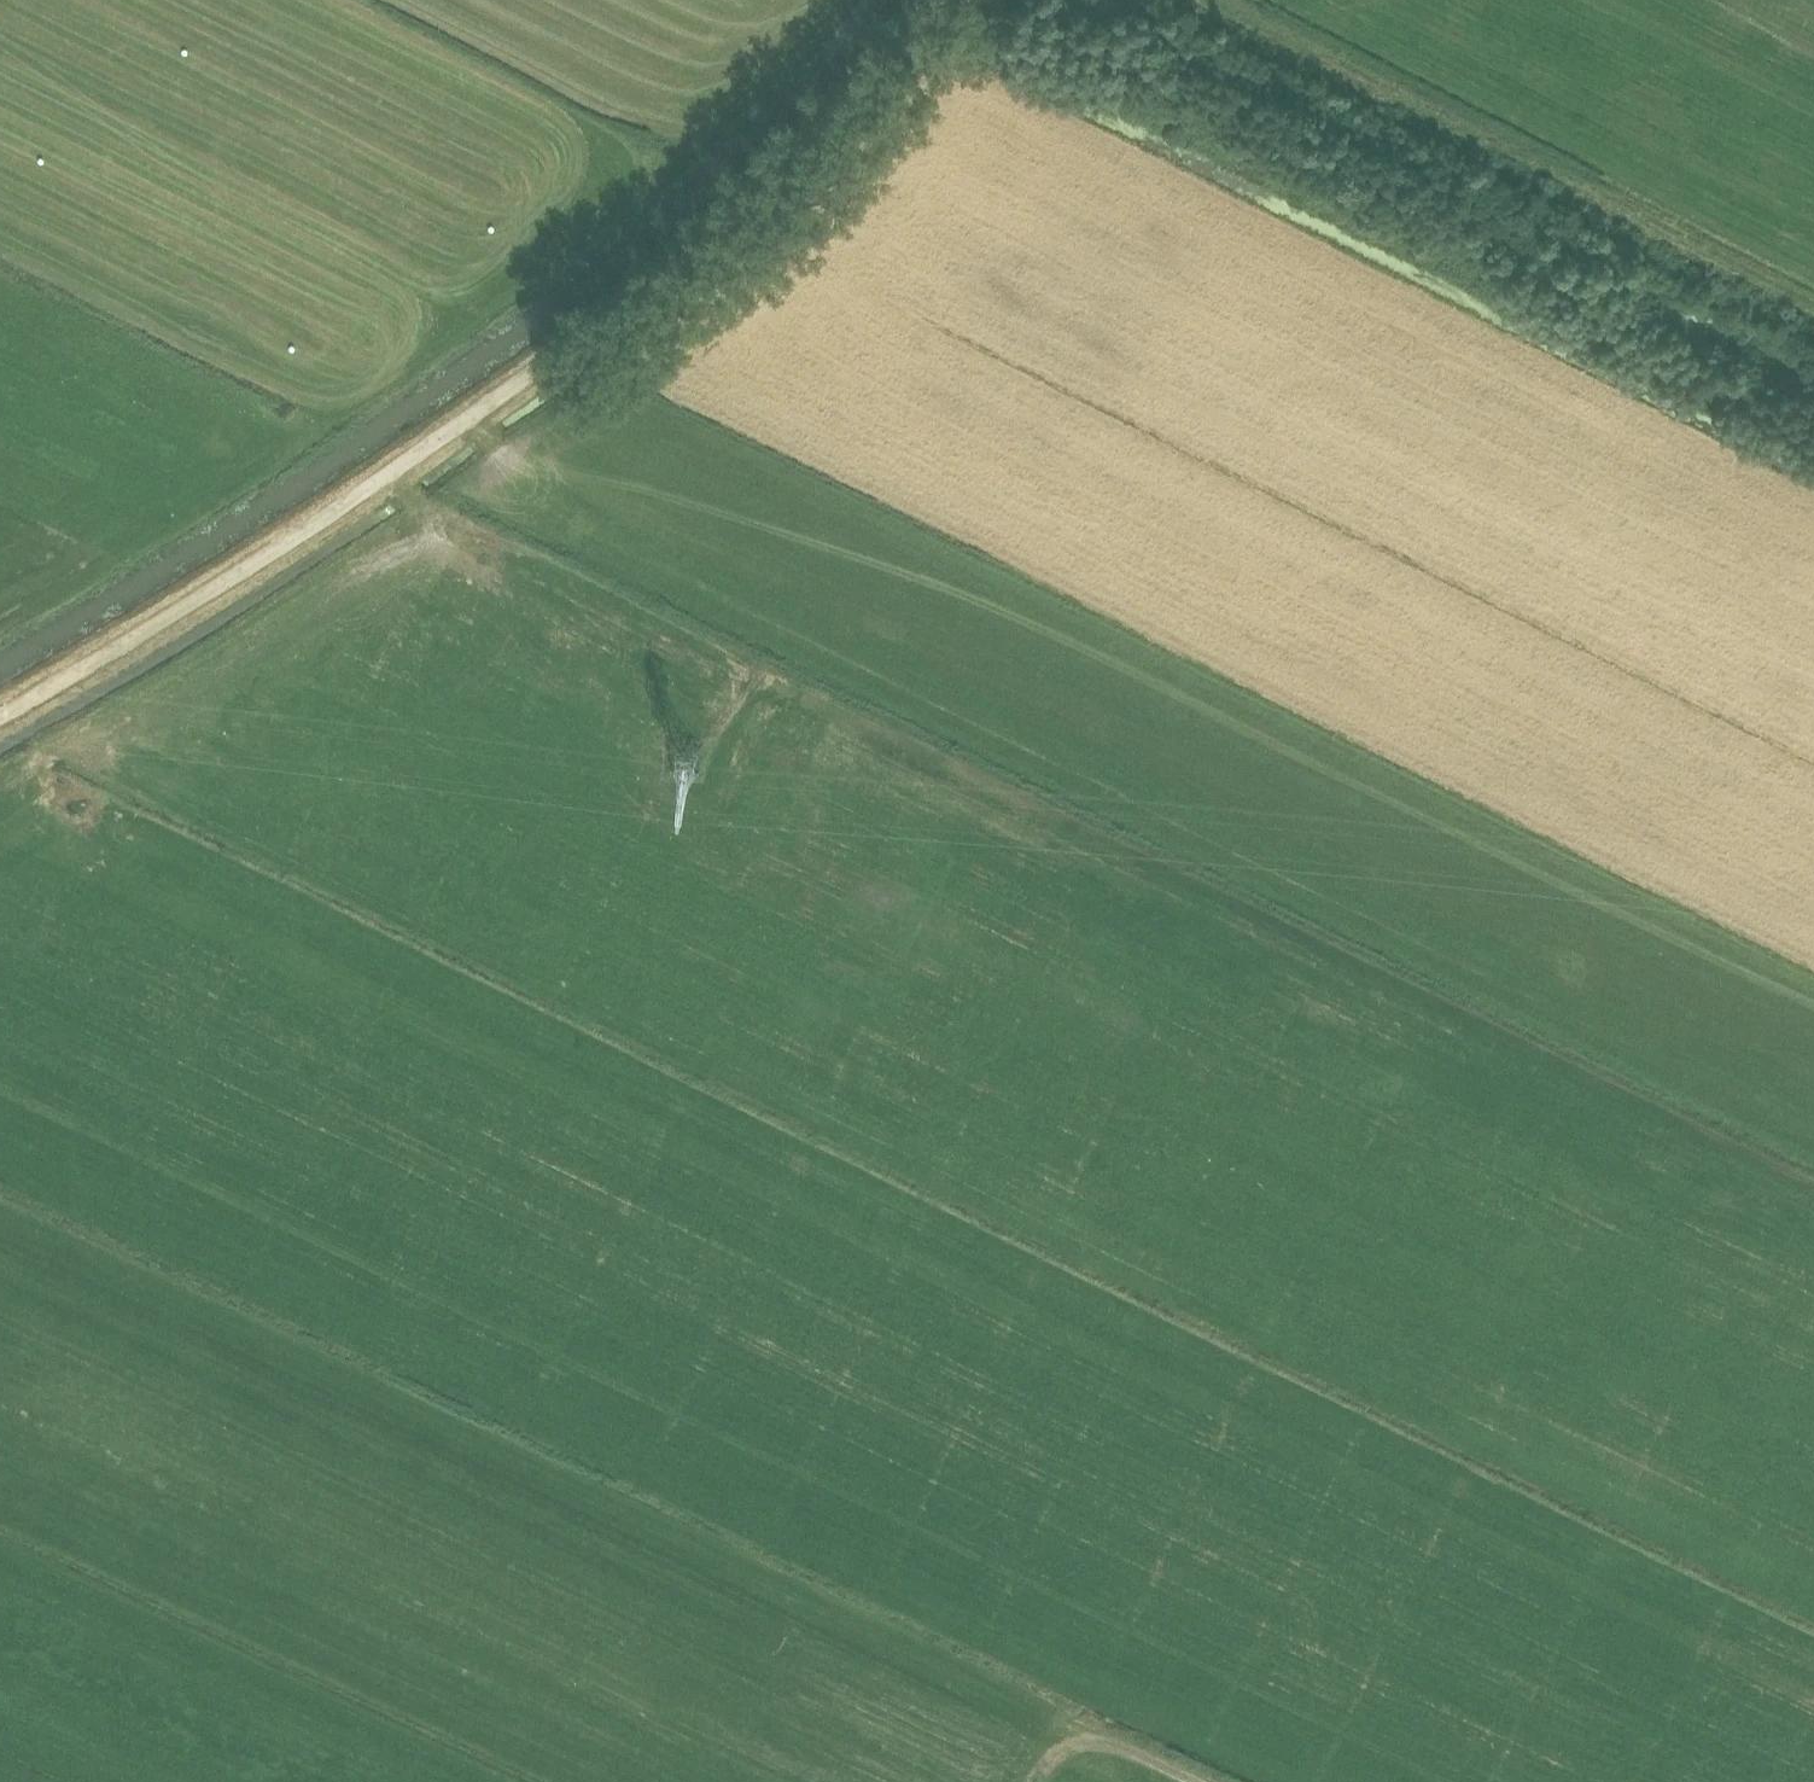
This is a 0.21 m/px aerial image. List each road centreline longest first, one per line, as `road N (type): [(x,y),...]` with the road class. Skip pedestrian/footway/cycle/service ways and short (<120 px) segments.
road 1 (unclassified): [(0,710),(320,511),(668,271),(775,182),(870,86),(940,0)]
road 2 (track): [(1039,1781),(1056,1748),(1093,1734),(1195,1781)]

